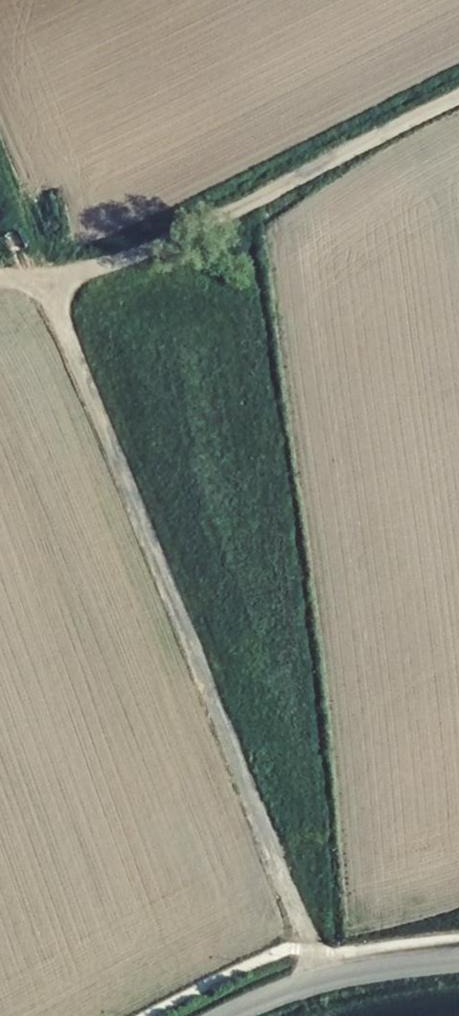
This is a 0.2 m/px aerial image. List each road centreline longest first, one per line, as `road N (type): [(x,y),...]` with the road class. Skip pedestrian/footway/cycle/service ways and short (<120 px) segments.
road 1 (track): [(45,280),(323,982)]
road 2 (track): [(458,96),(156,246),(45,280),(0,279)]
road 3 (unclassified): [(458,962),(323,982),(230,1015)]

